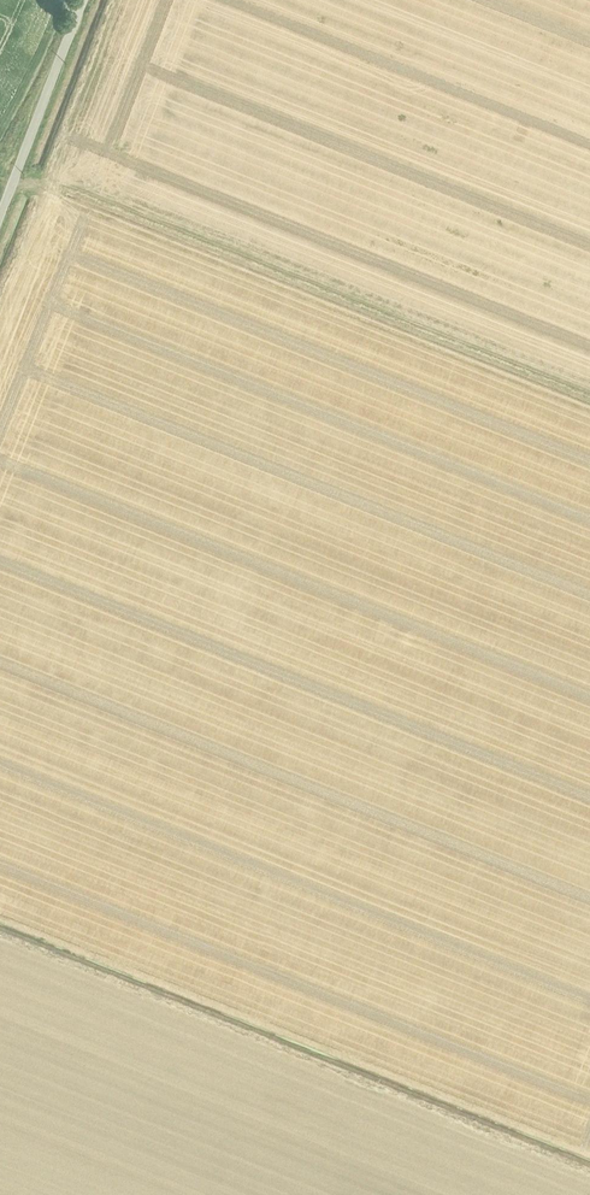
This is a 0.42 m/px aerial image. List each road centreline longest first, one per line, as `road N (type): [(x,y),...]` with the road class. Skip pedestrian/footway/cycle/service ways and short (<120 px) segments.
road 1 (unclassified): [(0,216),(83,0)]

